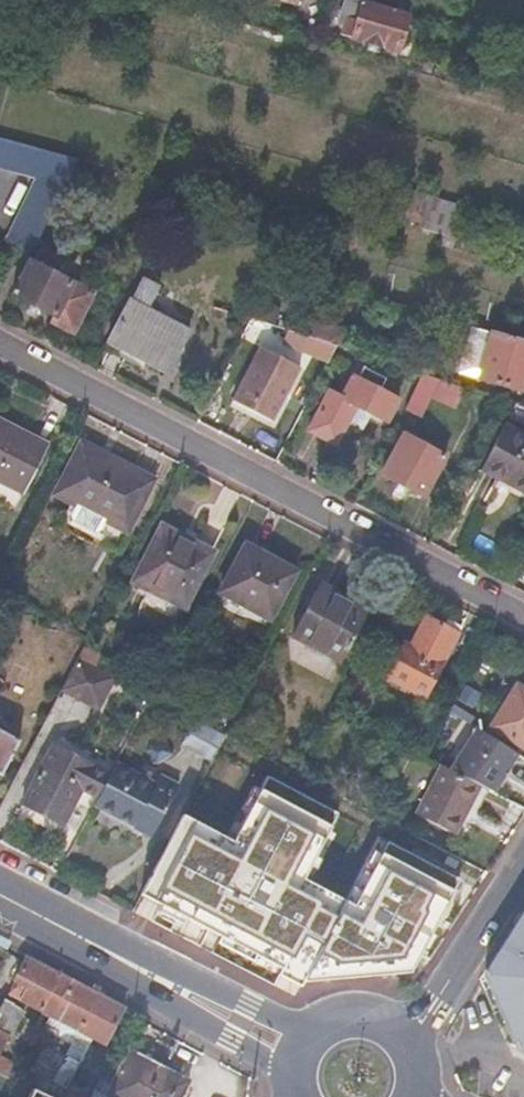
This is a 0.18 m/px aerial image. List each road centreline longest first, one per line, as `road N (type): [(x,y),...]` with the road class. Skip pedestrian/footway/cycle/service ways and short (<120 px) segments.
road 1 (residential): [(523,619),(0,346)]
road 2 (primary): [(48,920),(291,1072)]
road 3 (primary): [(312,1029),(48,920)]
road 4 (secondary): [(523,858),(409,1036)]

